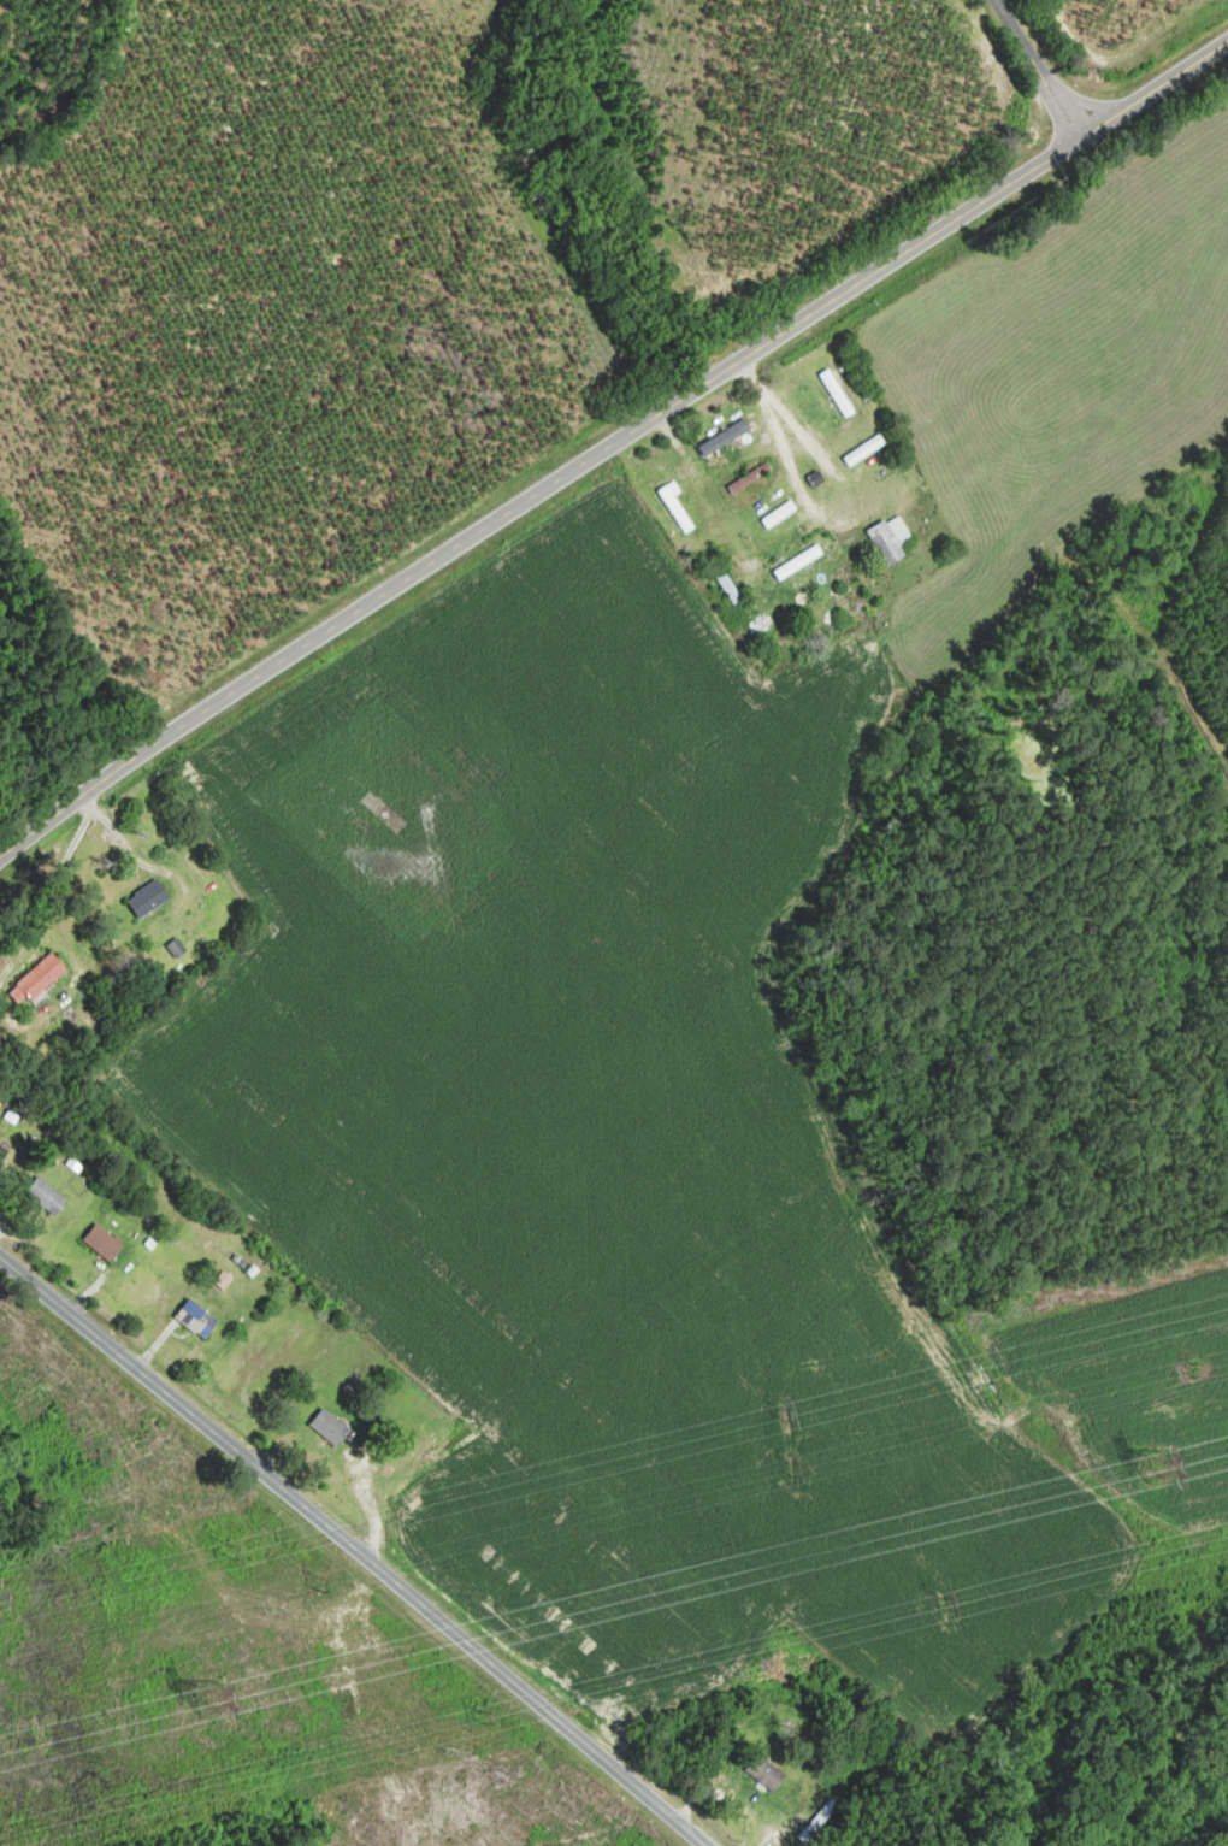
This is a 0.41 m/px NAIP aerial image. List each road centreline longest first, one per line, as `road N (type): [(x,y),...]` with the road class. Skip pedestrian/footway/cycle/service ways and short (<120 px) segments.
road 1 (secondary): [(0,856),(216,701),(1227,41)]
road 2 (residential): [(707,1845),(0,1257)]
road 3 (residential): [(660,412),(750,554),(814,507),(743,358)]
road 4 (residential): [(1078,136),(996,0)]

